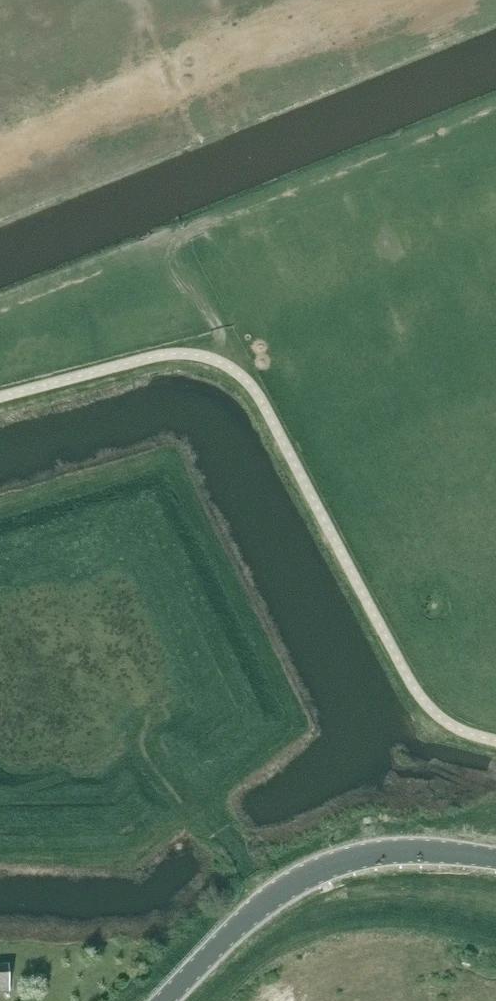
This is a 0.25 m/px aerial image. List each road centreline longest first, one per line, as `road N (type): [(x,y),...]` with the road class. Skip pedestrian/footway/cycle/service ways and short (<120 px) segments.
road 1 (tertiary): [(164,1000),(266,899),(327,866),(398,851),(495,858)]

